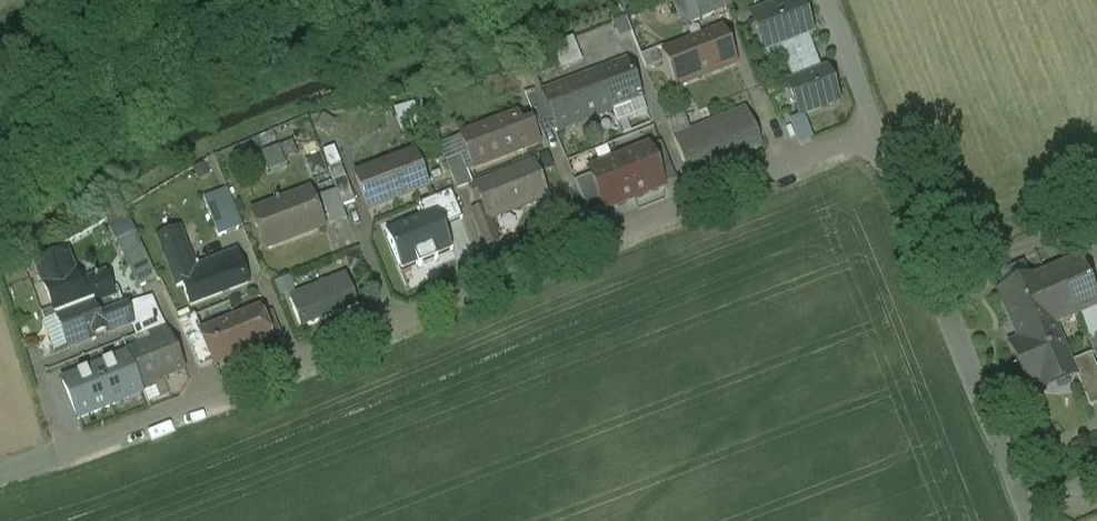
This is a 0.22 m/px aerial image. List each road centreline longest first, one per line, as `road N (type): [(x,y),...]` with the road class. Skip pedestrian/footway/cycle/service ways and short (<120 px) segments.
road 1 (residential): [(876,129),(0,478)]
road 2 (residential): [(1024,520),(876,129)]
road 3 (residential): [(876,129),(826,0)]

